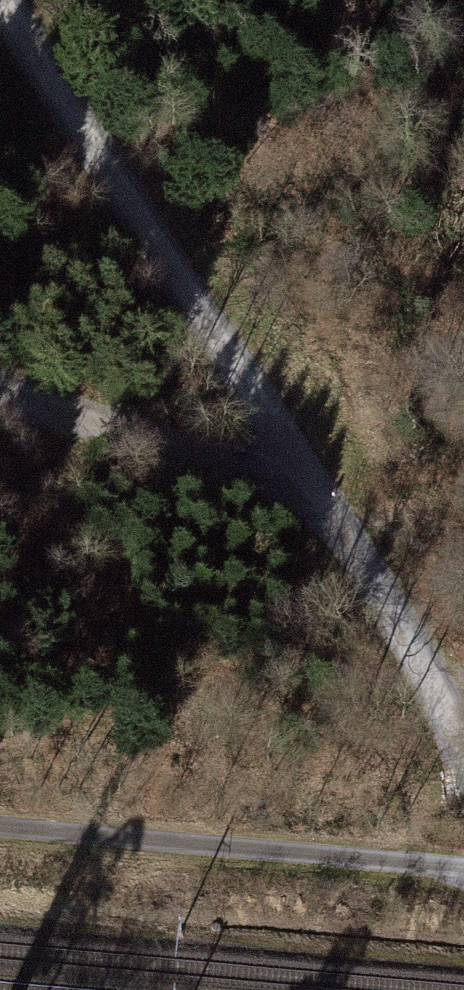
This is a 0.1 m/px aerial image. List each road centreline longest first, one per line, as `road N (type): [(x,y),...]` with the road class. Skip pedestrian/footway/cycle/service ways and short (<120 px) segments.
road 1 (track): [(463,768),(303,494),(0,392)]
road 2 (track): [(1,0),(303,494)]
road 3 (track): [(463,865),(0,824)]

